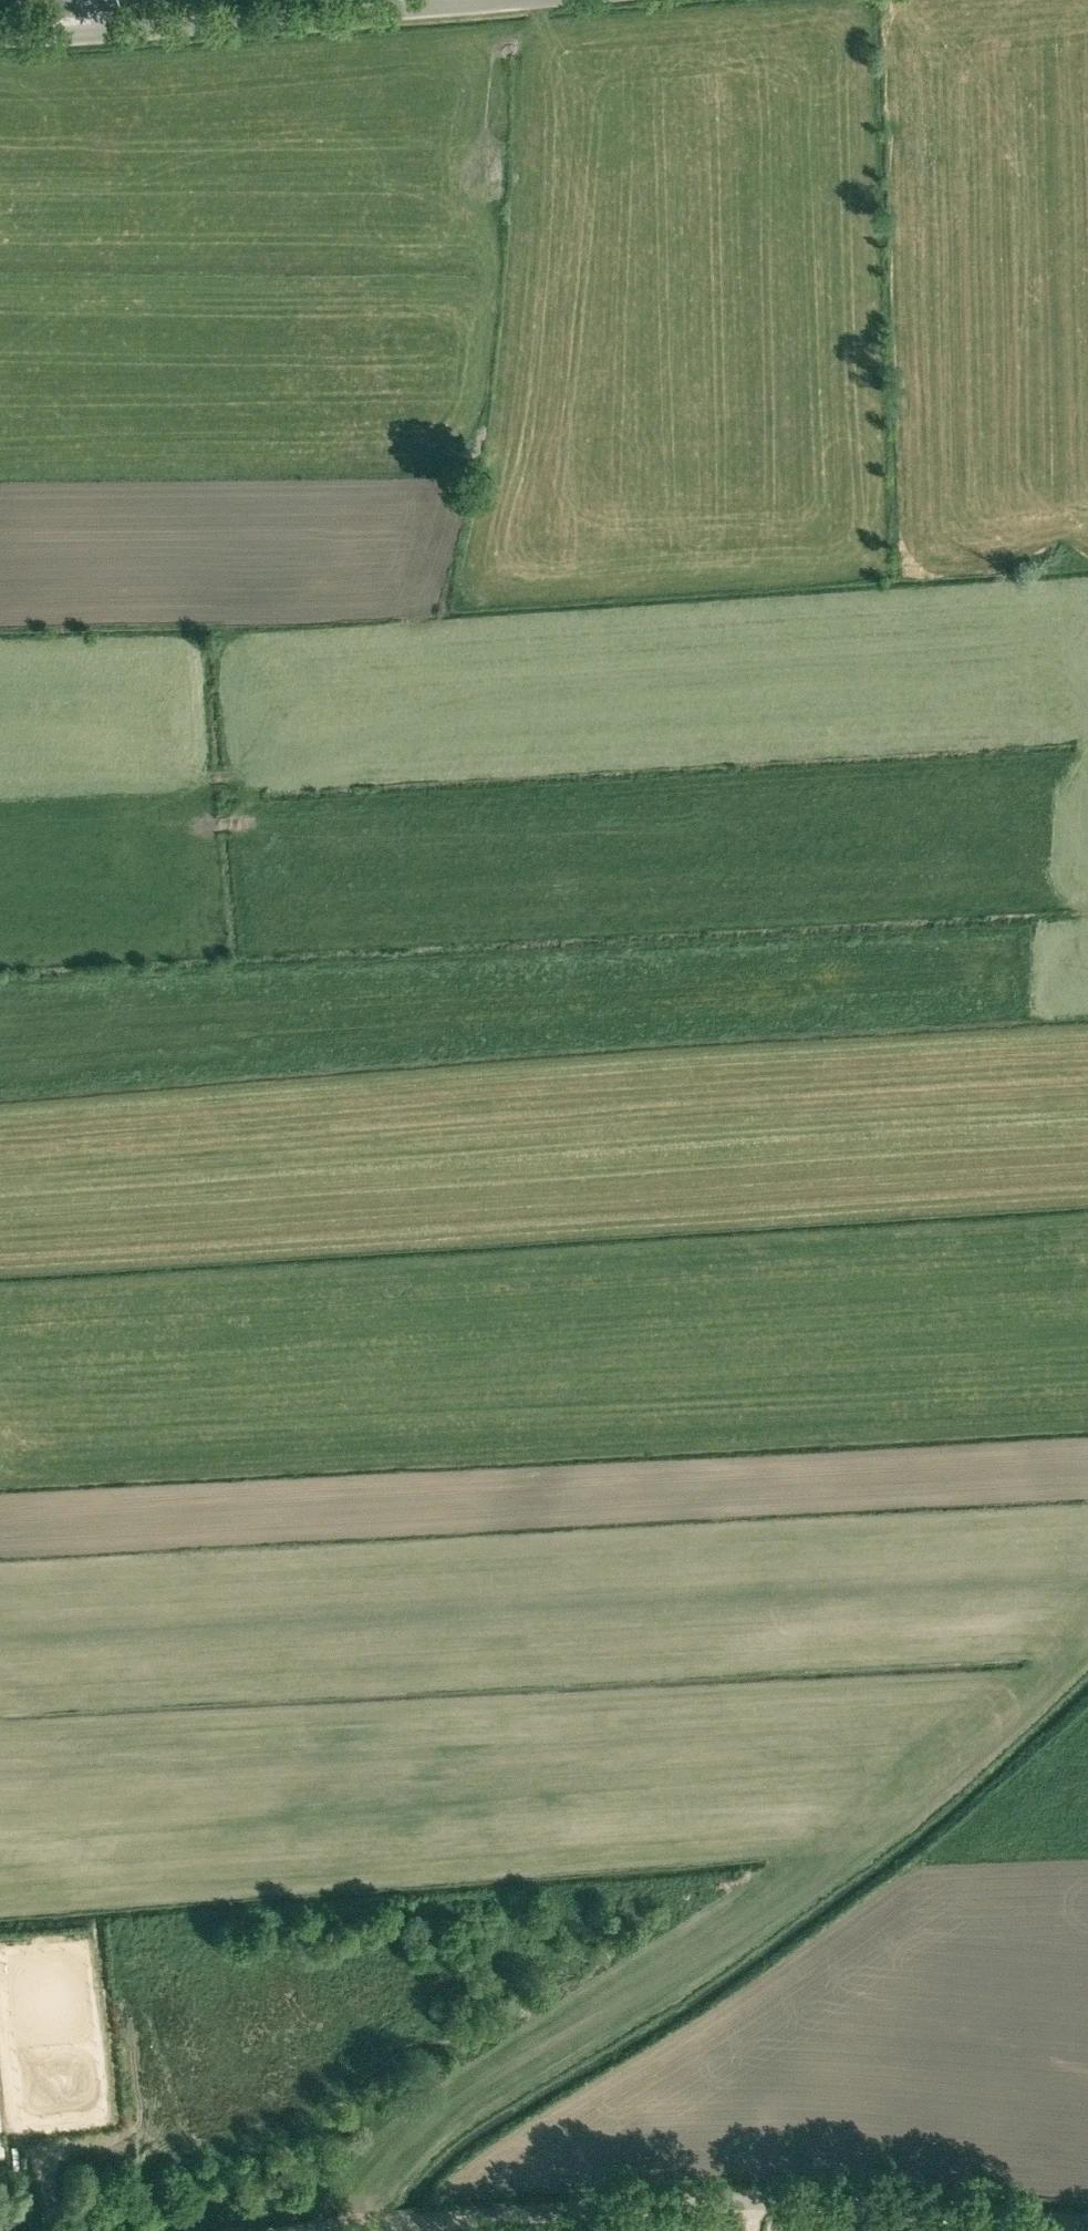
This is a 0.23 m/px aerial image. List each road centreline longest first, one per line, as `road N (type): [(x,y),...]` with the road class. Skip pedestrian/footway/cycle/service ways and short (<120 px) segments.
road 1 (unclassified): [(325,2230),(763,2201),(1087,2223)]
road 2 (unclassified): [(0,37),(504,0)]

